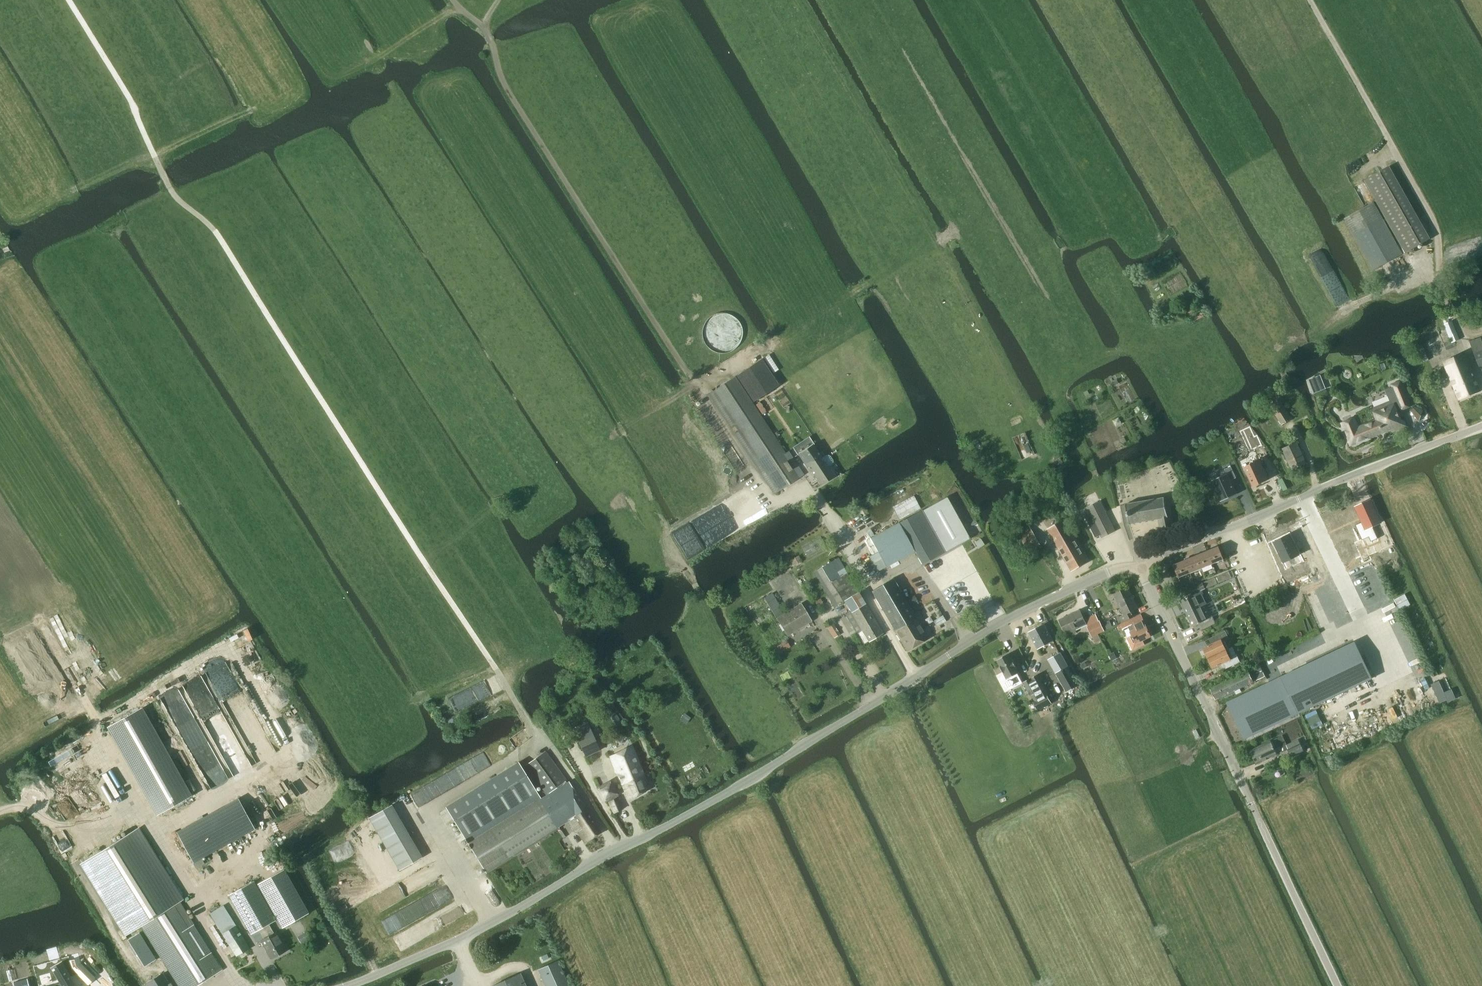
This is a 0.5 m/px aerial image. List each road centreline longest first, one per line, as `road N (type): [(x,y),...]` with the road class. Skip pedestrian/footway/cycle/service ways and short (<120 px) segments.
road 1 (tertiary): [(348,985),(458,943),(1016,616),(1108,573),(1141,568)]
road 2 (track): [(538,731),(216,232),(168,187),(131,101),(68,0)]
road 3 (track): [(819,501),(771,499),(503,84),(487,34),(452,0)]
road 4 (track): [(1098,479),(821,0)]
road 5 (residential): [(1338,985),(1141,568)]
road 6 (tertiary): [(1141,568),(1481,426)]
road 7 (track): [(1453,316),(1435,223),(1310,0)]
road 8 (track): [(132,794),(87,706),(0,571)]
road 9 (track): [(0,811),(30,808),(73,829),(132,794)]

